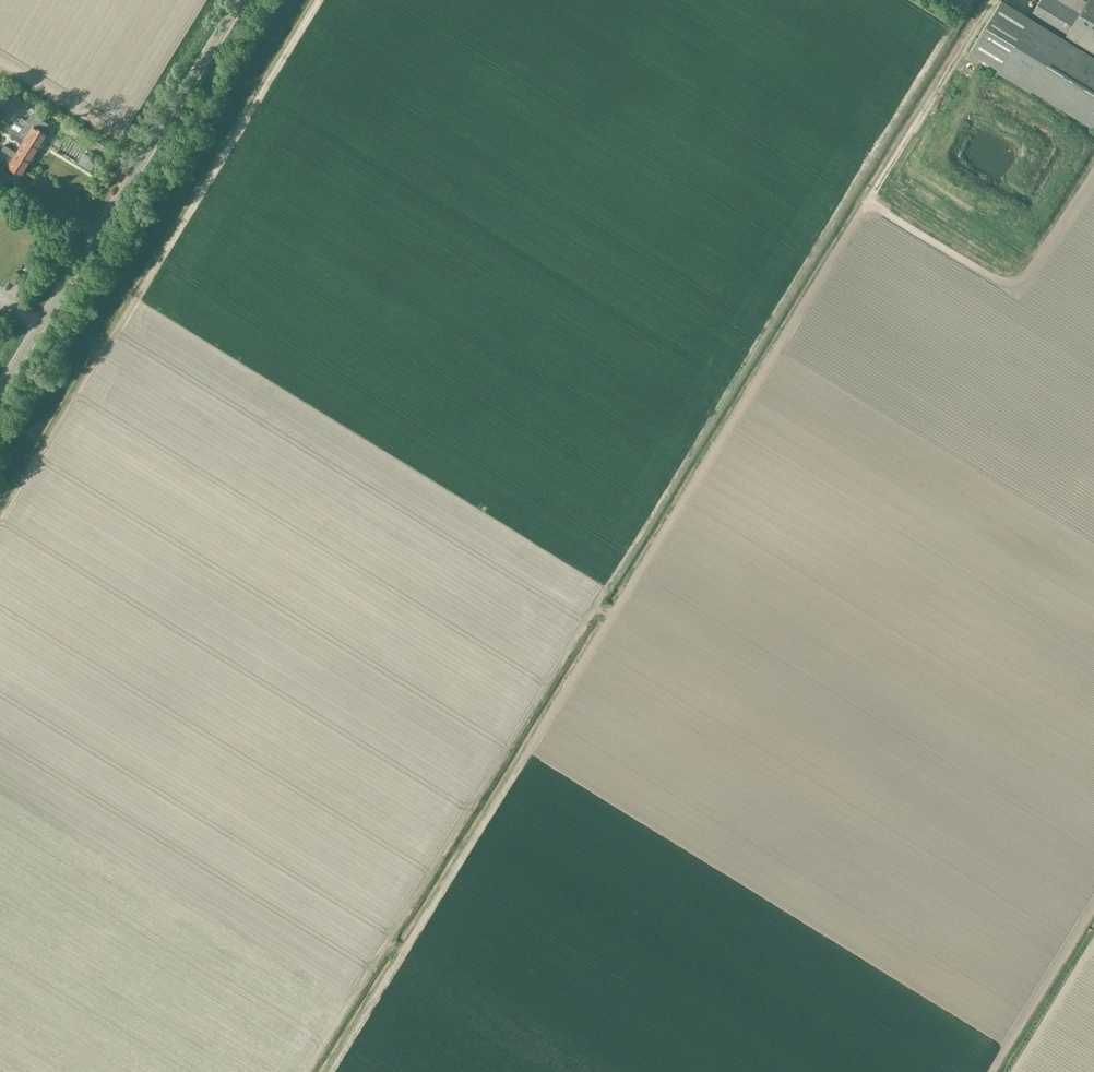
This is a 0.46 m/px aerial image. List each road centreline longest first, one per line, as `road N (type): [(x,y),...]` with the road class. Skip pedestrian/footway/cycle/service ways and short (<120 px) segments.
road 1 (unclassified): [(0,387),(240,0)]

